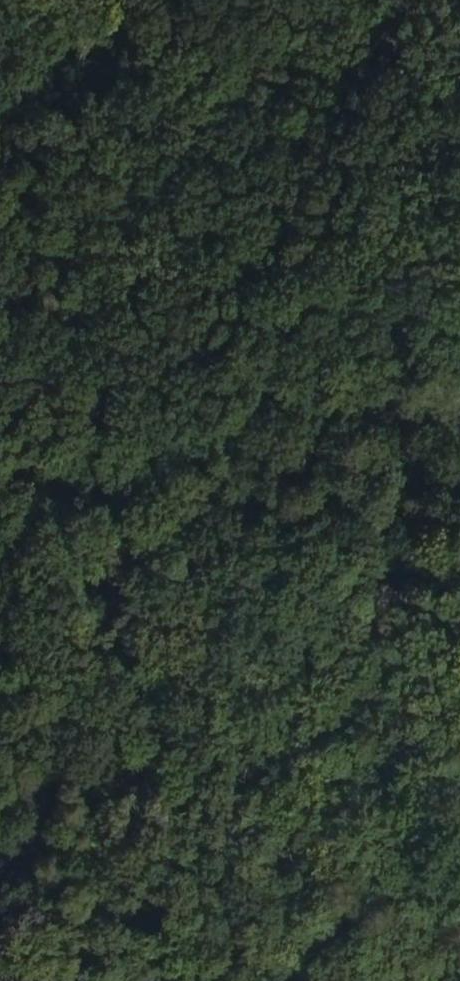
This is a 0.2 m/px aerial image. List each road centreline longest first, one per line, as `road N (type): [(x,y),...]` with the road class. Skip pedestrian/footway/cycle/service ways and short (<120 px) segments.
road 1 (track): [(0,241),(174,0)]

